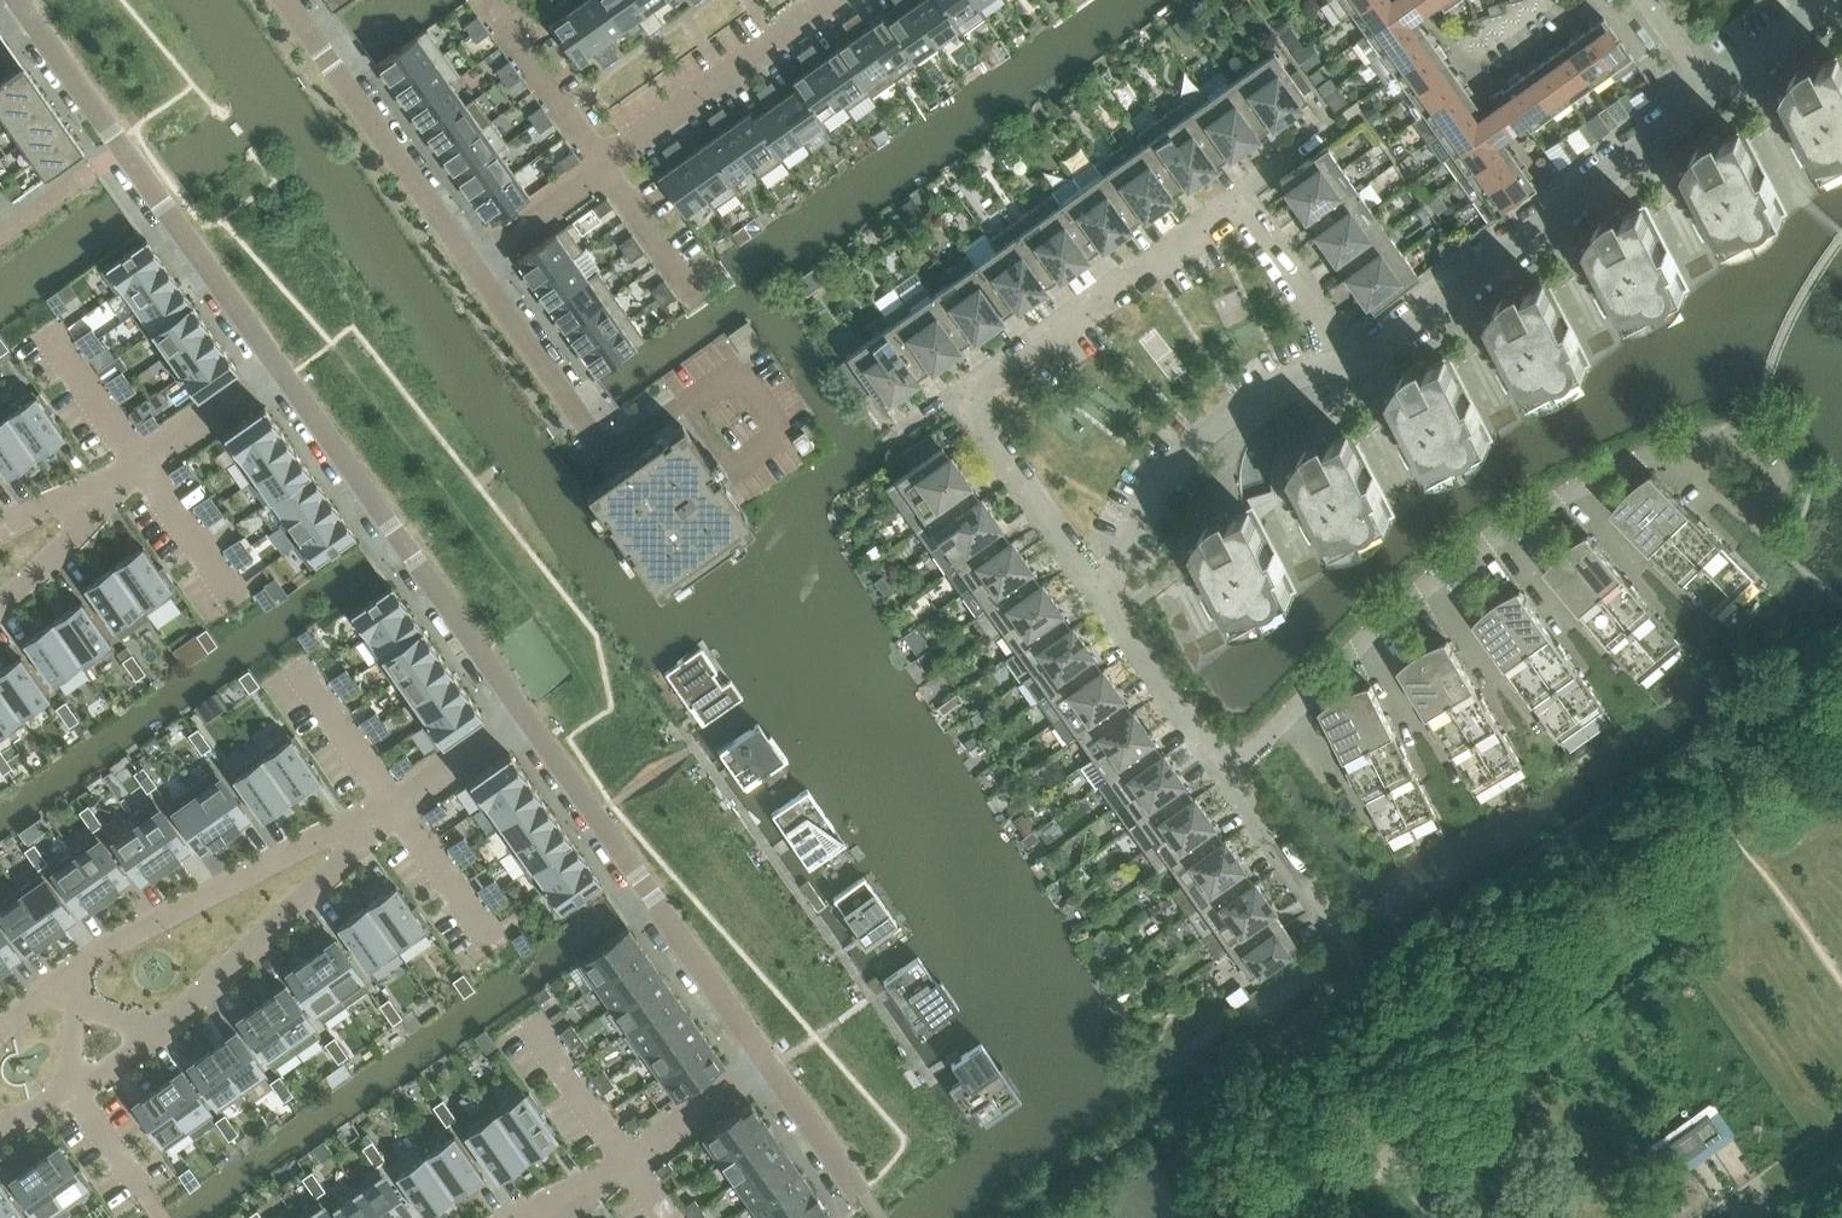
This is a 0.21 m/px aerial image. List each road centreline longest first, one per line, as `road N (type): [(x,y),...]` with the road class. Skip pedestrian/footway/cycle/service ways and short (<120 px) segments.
road 1 (residential): [(1352,363),(1246,198),(966,396),(1110,601)]
road 2 (residential): [(1352,363),(1376,354),(1716,89)]
road 3 (residential): [(821,0),(605,156),(579,187),(471,265)]
road 4 (residential): [(282,373),(523,720)]
road 5 (residential): [(523,720),(766,1064)]
road 6 (residential): [(397,806),(160,916),(63,978)]
road 7 (residential): [(1110,601),(1140,519),(1202,438),(1287,377),(1352,363)]
road 8 (residential): [(156,1034),(397,806)]
road 9 (residential): [(471,265),(290,0)]
road 10 (residential): [(125,148),(282,373)]
road 11 (residential): [(602,454),(471,265)]
road 12 (residential): [(1110,601),(1236,776)]
road 13 (residential): [(0,610),(149,468)]
road 14 (residential): [(766,1064),(873,1203)]
road 15 (residential): [(1236,776),(1333,922)]
road 16 (residential): [(45,329),(149,468)]
road 17 (residential): [(297,668),(397,806)]
road 18 (residential): [(125,148),(27,11)]
road 19 (residential): [(397,806),(491,941)]
road 20 (residential): [(536,1028),(634,1160)]
road 21 (residential): [(149,468),(282,373)]
road 22 (residential): [(634,1160),(766,1064)]
road 23 (residential): [(149,468),(0,523)]
road 24 (residential): [(149,468),(238,596)]
road 25 (residential): [(397,806),(523,720)]
road 26 (residential): [(1716,89),(1826,1)]
road 27 (residential): [(1751,519),(1780,496),(1781,458),(1747,429),(1729,429)]
road 28 (residential): [(1425,580),(1496,689)]
road 29 (residential): [(72,1085),(144,1192)]
road 30 (residential): [(1492,528),(1569,631)]

